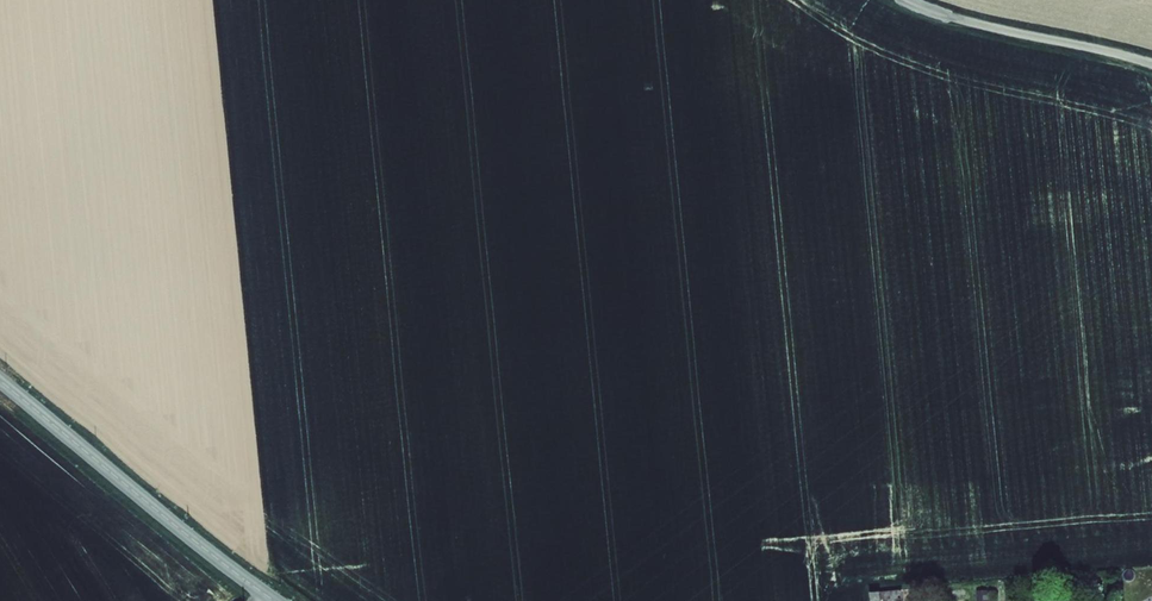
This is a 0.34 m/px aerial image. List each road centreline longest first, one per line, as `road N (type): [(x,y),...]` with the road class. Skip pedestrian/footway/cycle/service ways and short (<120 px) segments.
road 1 (tertiary): [(0,381),(275,600)]
road 2 (unclassified): [(907,0),(1151,64)]

